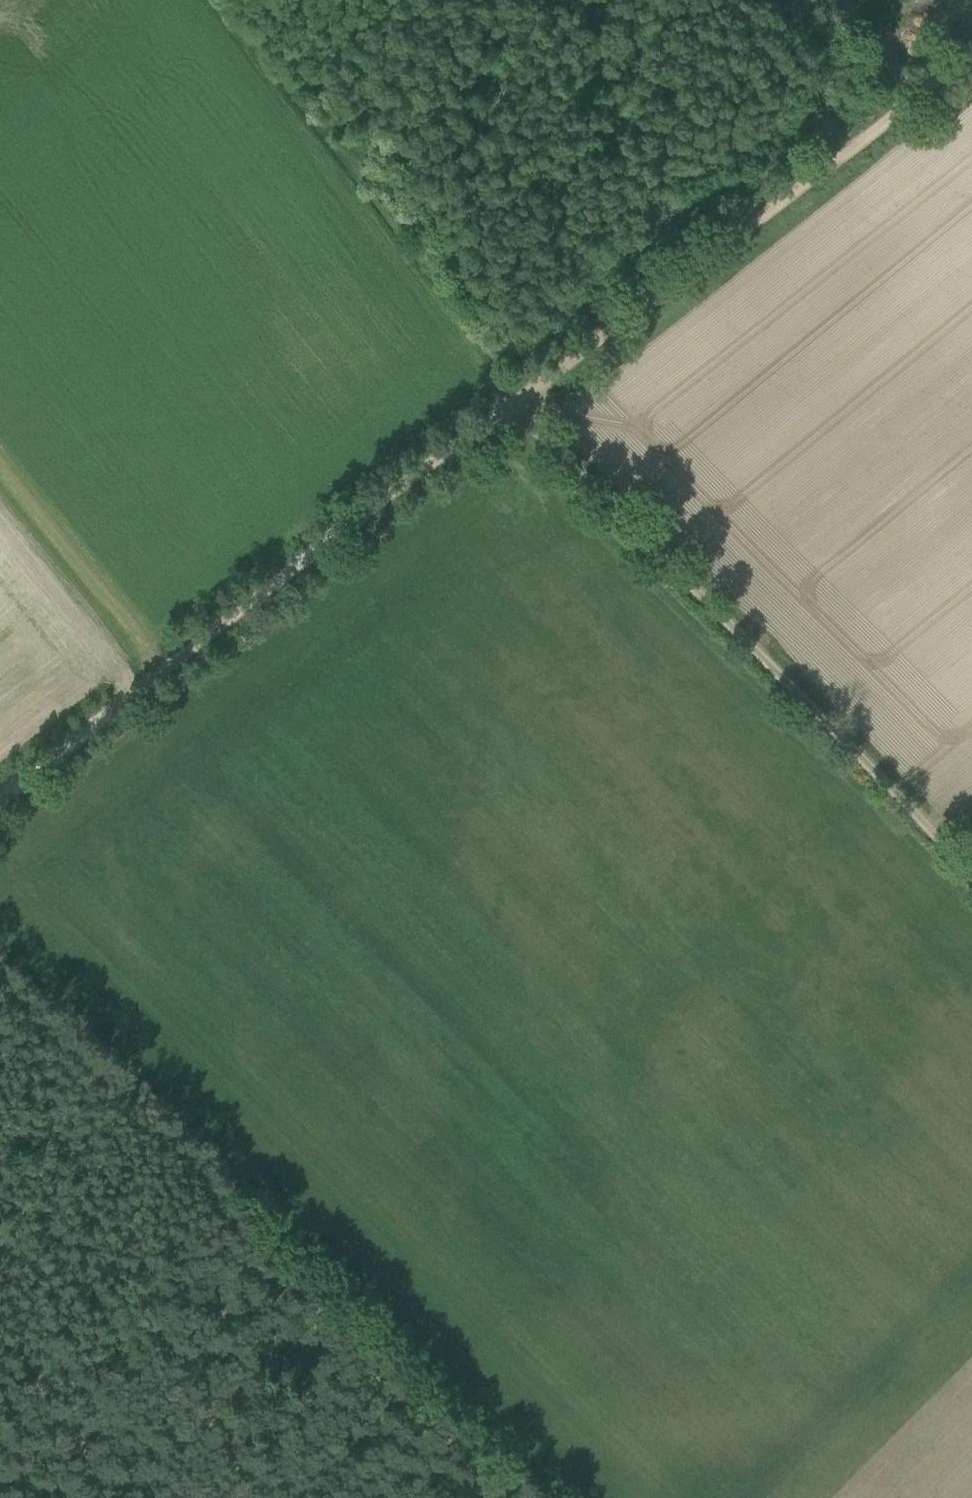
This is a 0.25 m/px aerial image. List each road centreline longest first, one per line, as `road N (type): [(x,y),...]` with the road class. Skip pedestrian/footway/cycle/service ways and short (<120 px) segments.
road 1 (track): [(971,49),(652,303),(0,796)]
road 2 (track): [(971,869),(513,404)]

